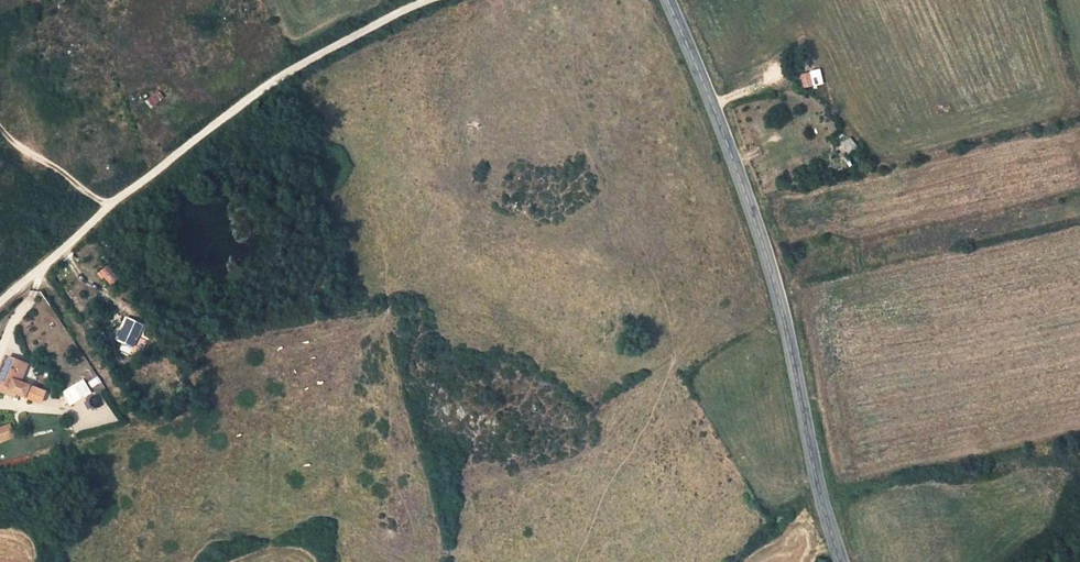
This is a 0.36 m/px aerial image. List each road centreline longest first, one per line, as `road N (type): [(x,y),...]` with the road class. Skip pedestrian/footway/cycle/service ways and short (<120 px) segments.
road 1 (tertiary): [(666,0),(774,287),(816,480),(843,561)]
road 2 (track): [(0,302),(258,92),(427,0)]
road 3 (track): [(119,200),(22,150),(0,128)]

